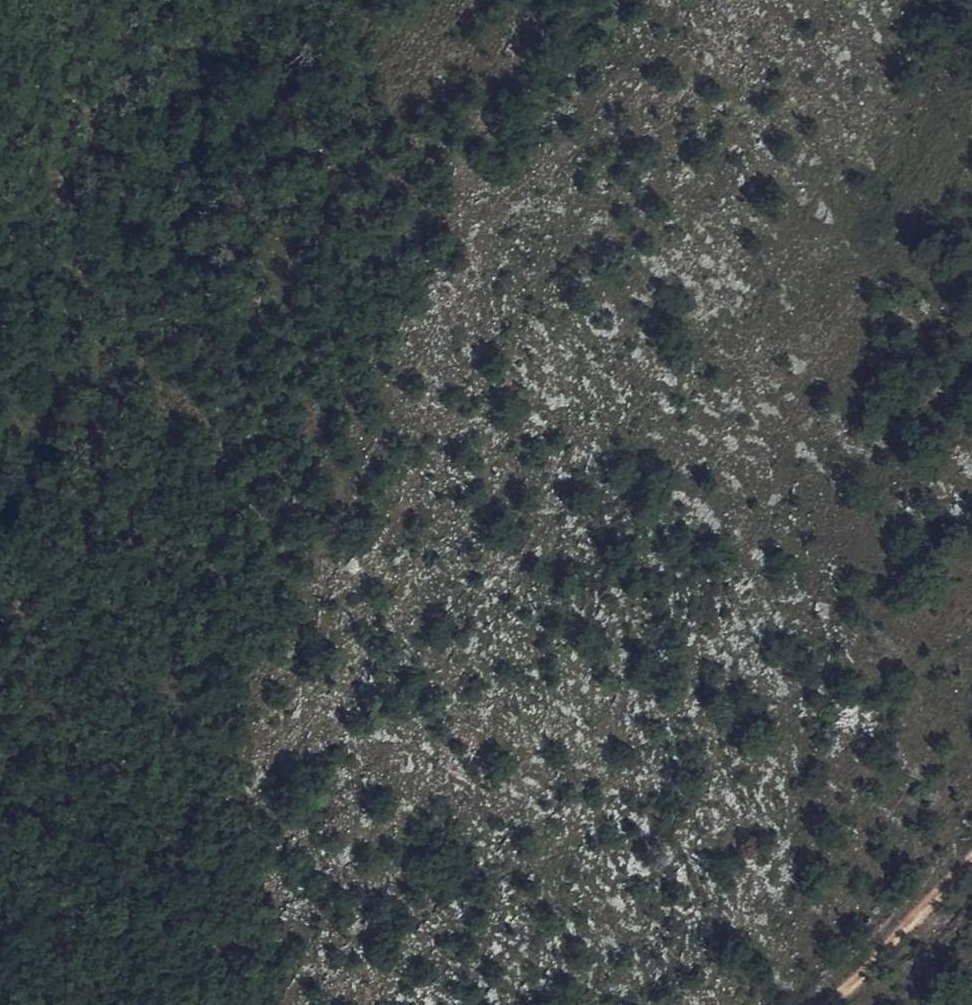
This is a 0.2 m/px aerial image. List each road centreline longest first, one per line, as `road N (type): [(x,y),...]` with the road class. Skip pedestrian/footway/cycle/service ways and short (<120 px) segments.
road 1 (track): [(830,1004),(971,861)]

